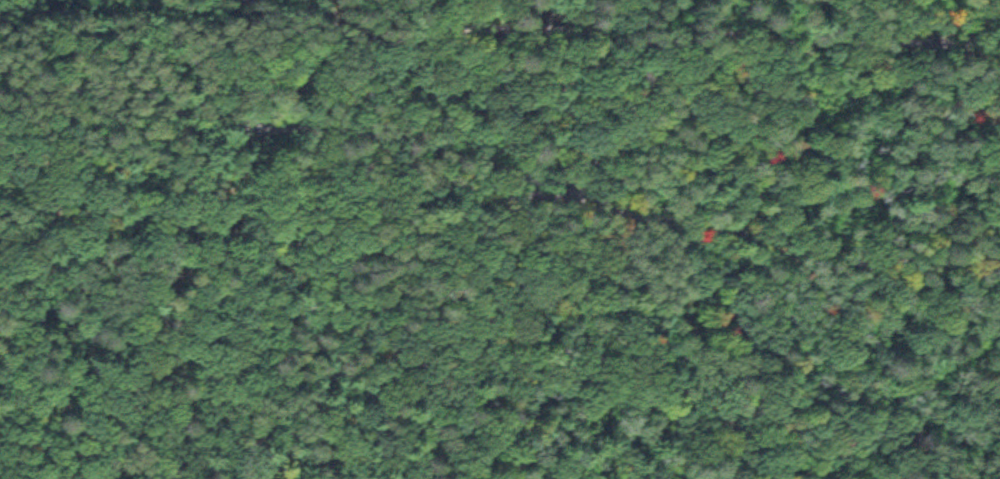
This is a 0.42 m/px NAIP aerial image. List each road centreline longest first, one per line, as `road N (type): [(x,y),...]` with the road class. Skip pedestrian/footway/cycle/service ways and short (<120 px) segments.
road 1 (residential): [(999,36),(938,44),(734,36),(633,44),(538,21),(351,39),(250,0)]
road 2 (residential): [(599,199),(401,139),(286,136),(74,87),(0,85)]
road 3 (residential): [(245,478),(294,336),(335,273),(456,213),(502,202),(599,199)]
road 4 (residential): [(599,199),(671,224),(719,223),(821,250),(999,271)]

